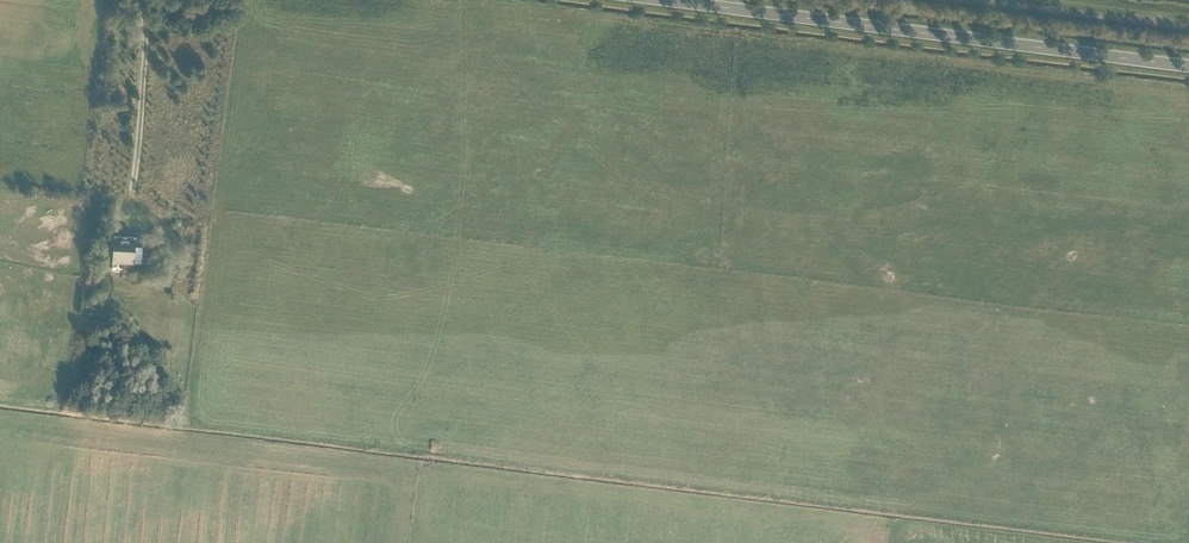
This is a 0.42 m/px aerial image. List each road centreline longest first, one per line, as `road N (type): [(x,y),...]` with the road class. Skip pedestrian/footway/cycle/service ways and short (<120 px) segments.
road 1 (secondary): [(1188,70),(640,0)]

